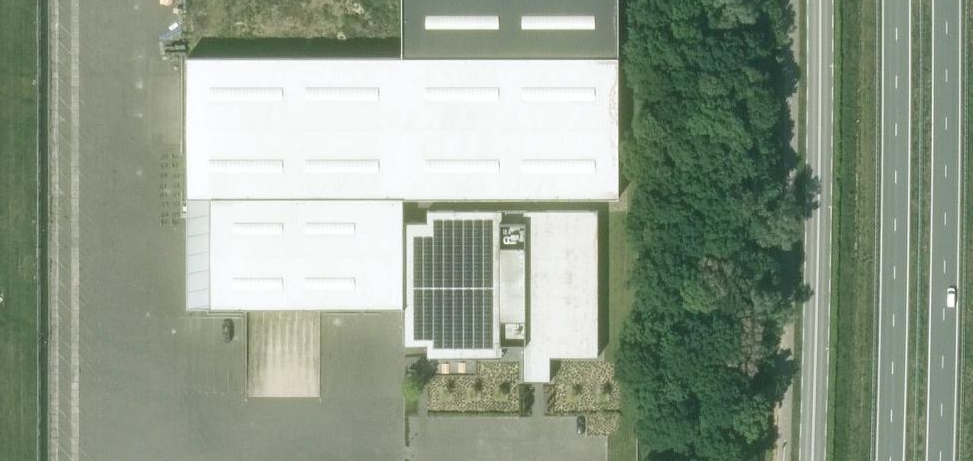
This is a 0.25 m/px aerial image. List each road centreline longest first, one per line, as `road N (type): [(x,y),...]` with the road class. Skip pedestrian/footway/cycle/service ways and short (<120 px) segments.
road 1 (unclassified): [(812,460),(820,0)]
road 2 (trunk): [(897,0),(889,460)]
road 3 (trunk): [(940,460),(947,0)]

